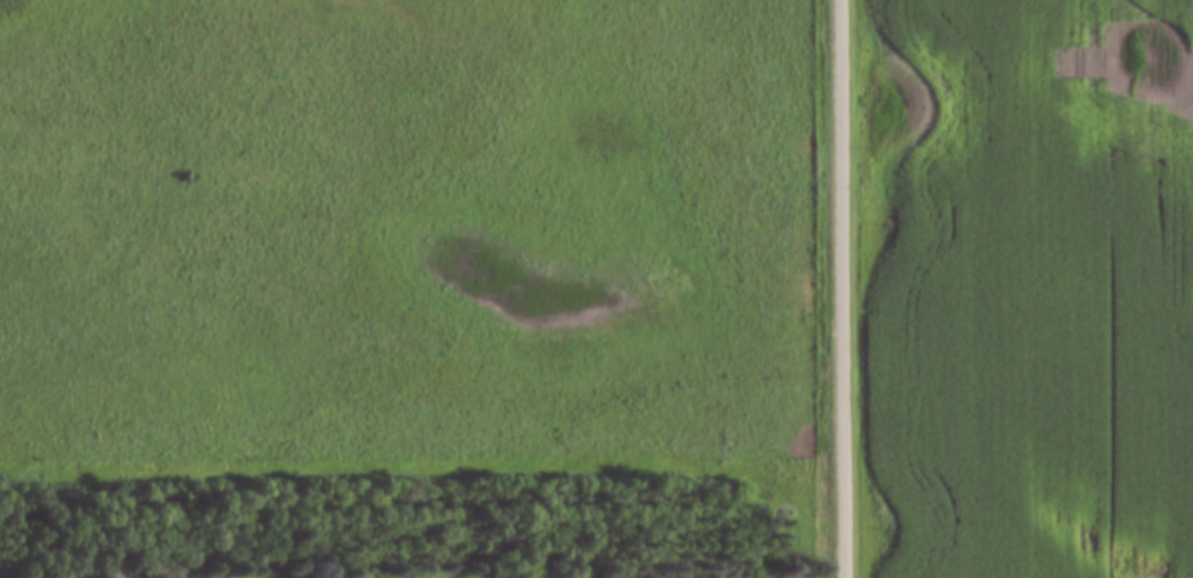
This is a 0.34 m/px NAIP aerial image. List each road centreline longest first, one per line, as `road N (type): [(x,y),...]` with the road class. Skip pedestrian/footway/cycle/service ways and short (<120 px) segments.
road 1 (residential): [(844,577),(841,0)]

